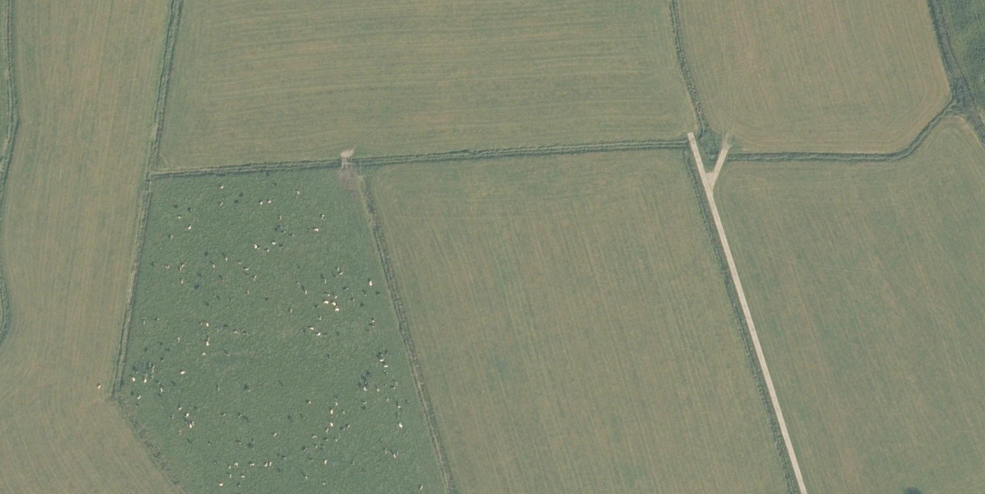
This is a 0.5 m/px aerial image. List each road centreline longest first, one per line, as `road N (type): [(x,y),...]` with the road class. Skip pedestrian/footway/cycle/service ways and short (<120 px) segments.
road 1 (track): [(691,133),(659,0)]

